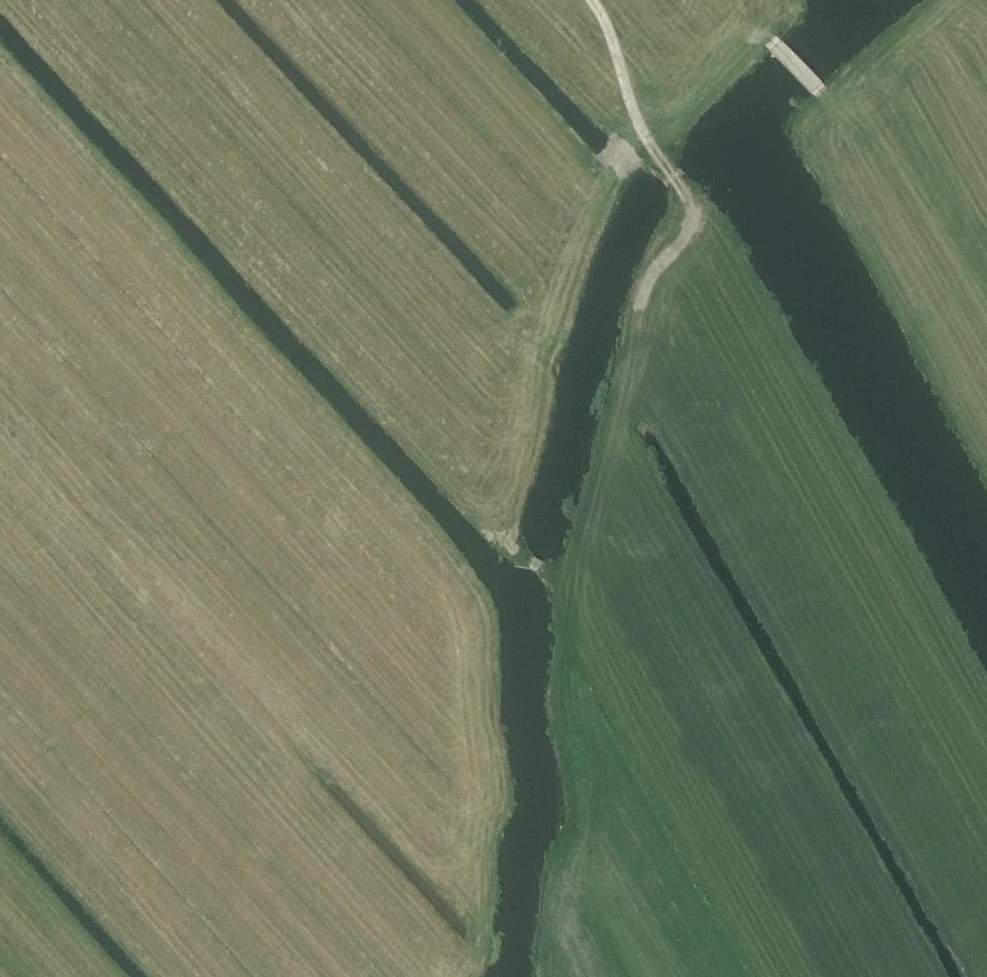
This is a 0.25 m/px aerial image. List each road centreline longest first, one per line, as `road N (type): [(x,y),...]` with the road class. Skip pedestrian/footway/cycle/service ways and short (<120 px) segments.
road 1 (track): [(928,976),(621,449),(622,426),(647,394),(645,299),(653,277),(696,232),(699,216),(647,139),(595,0)]

